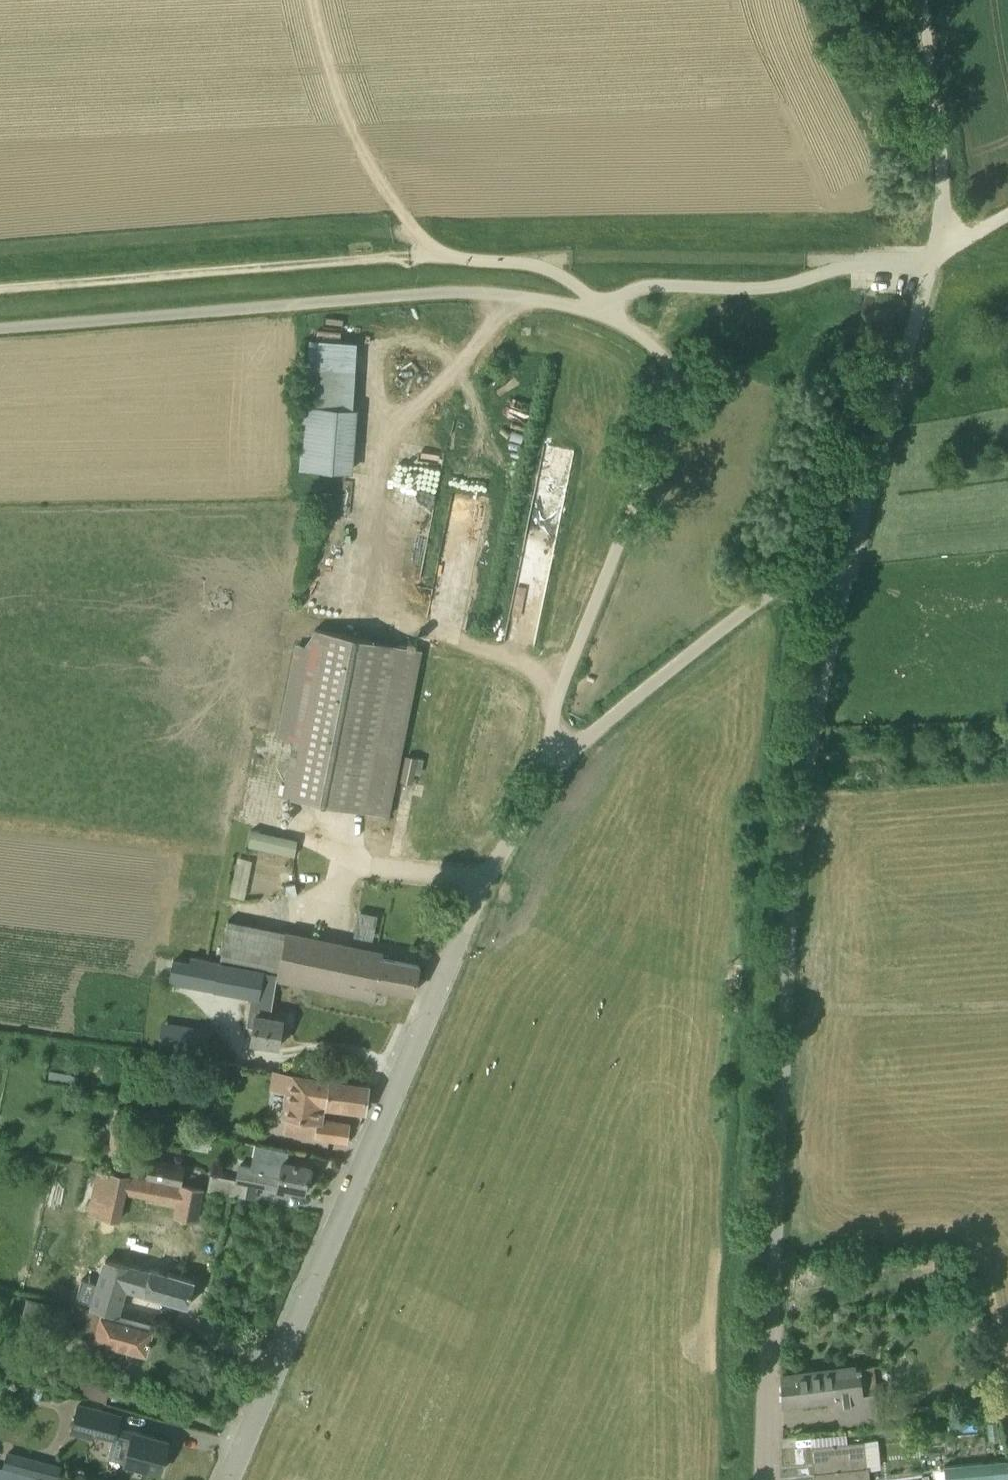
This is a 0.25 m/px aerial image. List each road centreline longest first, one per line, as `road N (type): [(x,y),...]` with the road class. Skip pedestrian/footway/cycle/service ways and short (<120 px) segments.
road 1 (unclassified): [(764,1479),(795,876),(811,744),(848,569)]
road 2 (unclassified): [(228,1479),(492,875),(552,766)]
road 3 (unclassified): [(0,329),(431,294),(527,297)]
road 4 (unclassified): [(552,766),(556,698),(675,404),(666,356),(597,314)]
road 5 (track): [(0,287),(397,257)]
road 6 (unclassified): [(552,766),(748,605),(808,572),(848,569)]
road 7 (unclassified): [(597,314),(640,287),(757,289),(862,262),(932,263)]
road 8 (unclassified): [(848,569),(932,263)]
road 9 (track): [(536,264),(573,256),(850,264)]
road 10 (track): [(430,245),(365,157),(341,105),(314,0)]
road 11 (unclassified): [(932,263),(942,183),(927,0)]
road 12 (track): [(336,616),(451,637),(564,678)]
road 13 (track): [(492,293),(490,322),(413,407),(380,411),(369,369)]
road 14 (unclassified): [(597,314),(585,293),(536,264),(447,255),(430,245)]

